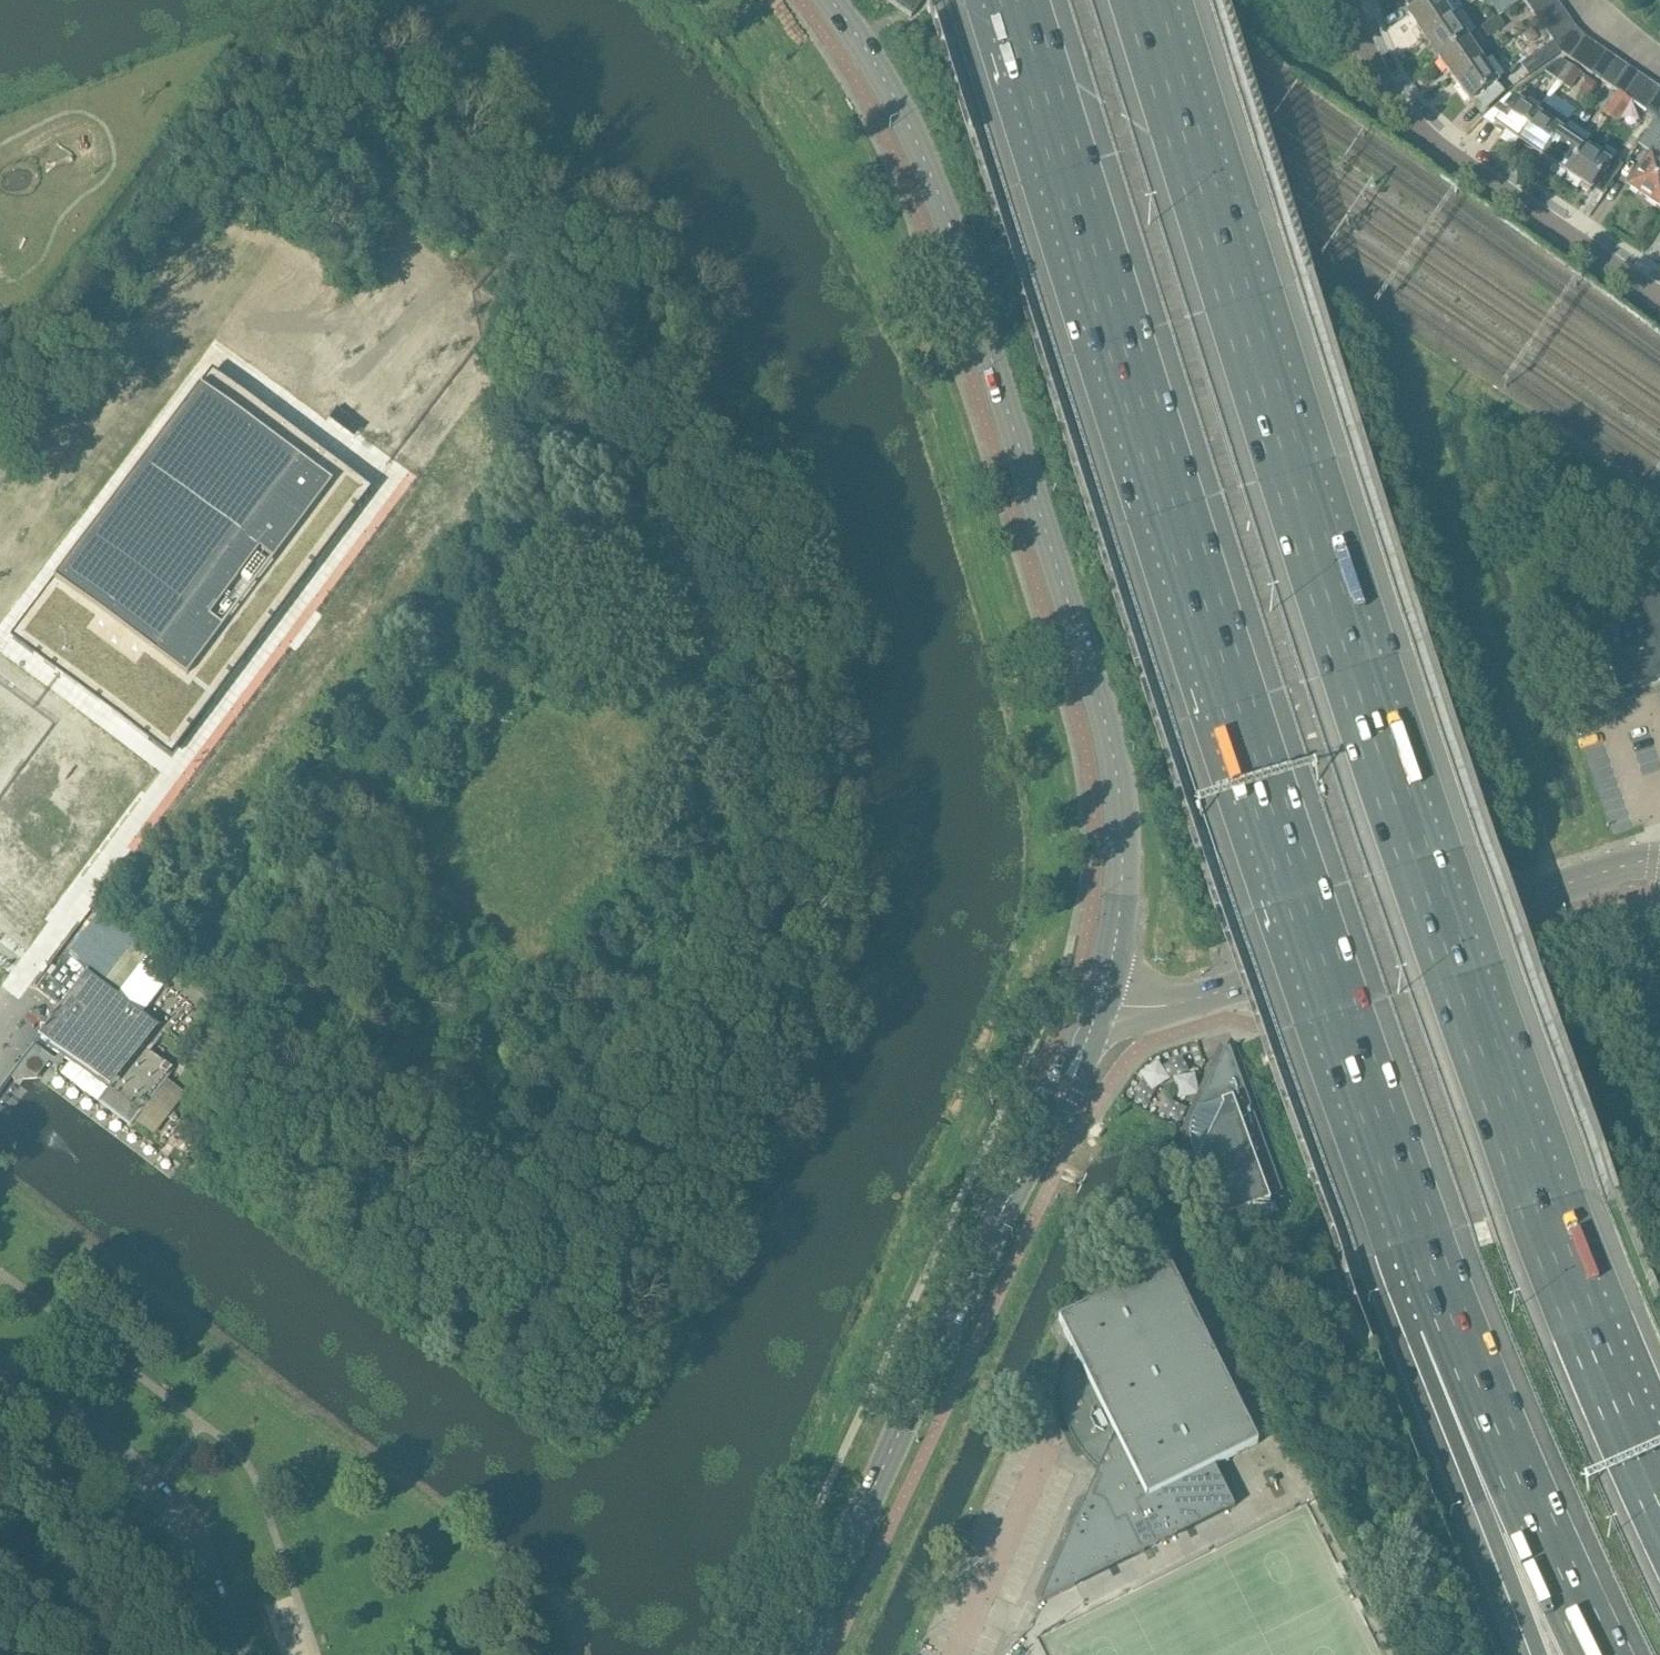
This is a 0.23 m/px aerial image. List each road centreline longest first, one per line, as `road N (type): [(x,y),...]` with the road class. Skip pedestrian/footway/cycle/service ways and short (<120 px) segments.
road 1 (motorway): [(1659,1501),(1578,1312),(1398,820),(1137,0)]
road 2 (motorway): [(1012,0),(1286,861),(1491,1422)]
road 3 (tertiary): [(1101,1000),(1122,896),(1110,737),(939,194),(894,96),(830,0)]
road 4 (tertiary): [(797,1654),(1101,1000)]
road 5 (residential): [(1659,297),(1449,154),(1411,119),(1381,78),(1350,0)]
road 6 (tertiary): [(1101,1000),(1182,1003),(1509,902)]
road 7 (unclassified): [(239,1654),(196,1547),(174,1513),(0,1372)]
road 8 (motorway): [(1491,1422),(1598,1654)]
road 9 (motorway): [(1491,1422),(1544,1654)]
road 10 (tertiary): [(1659,862),(1509,902)]

